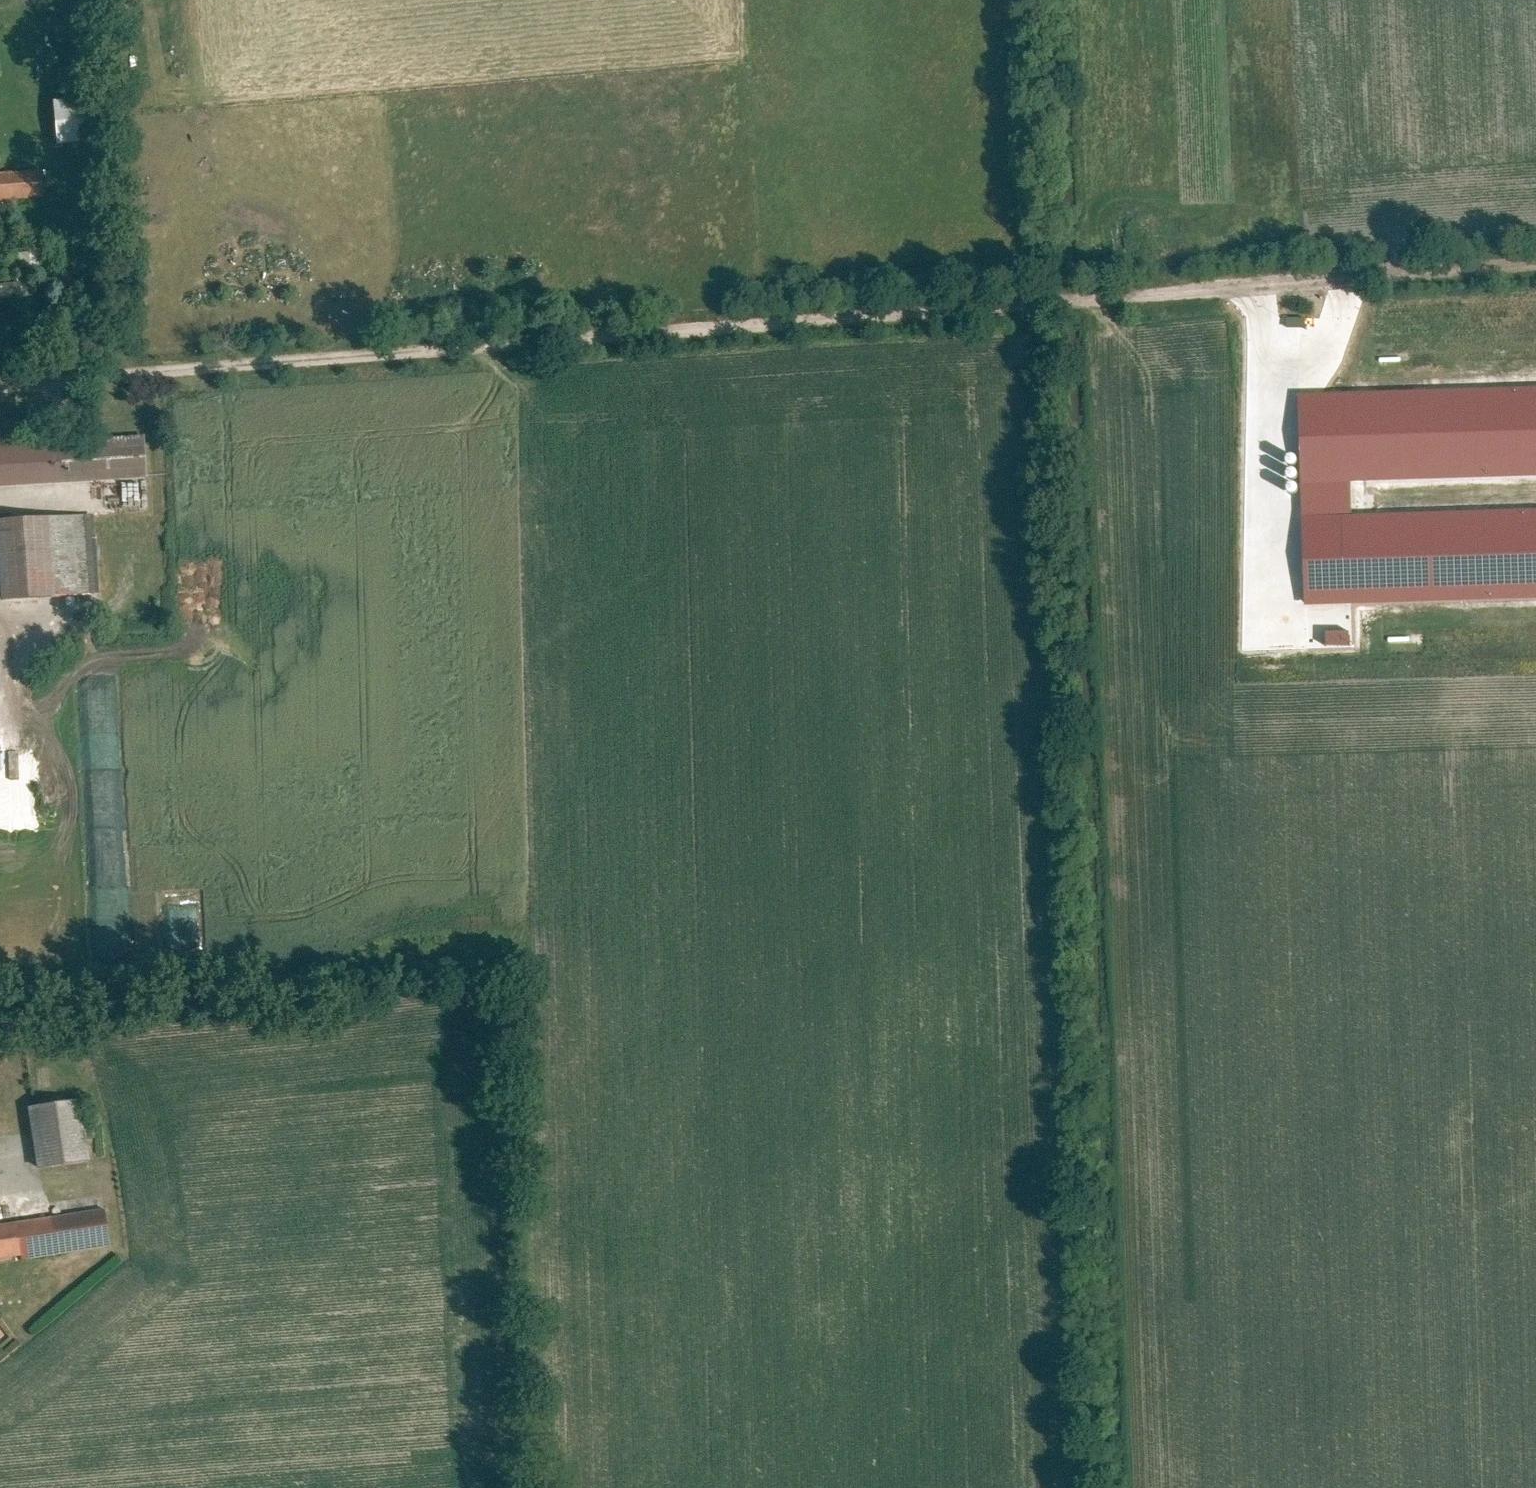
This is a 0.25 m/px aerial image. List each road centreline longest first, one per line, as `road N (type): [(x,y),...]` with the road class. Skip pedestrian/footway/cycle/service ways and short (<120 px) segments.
road 1 (track): [(0,375),(1535,264)]

